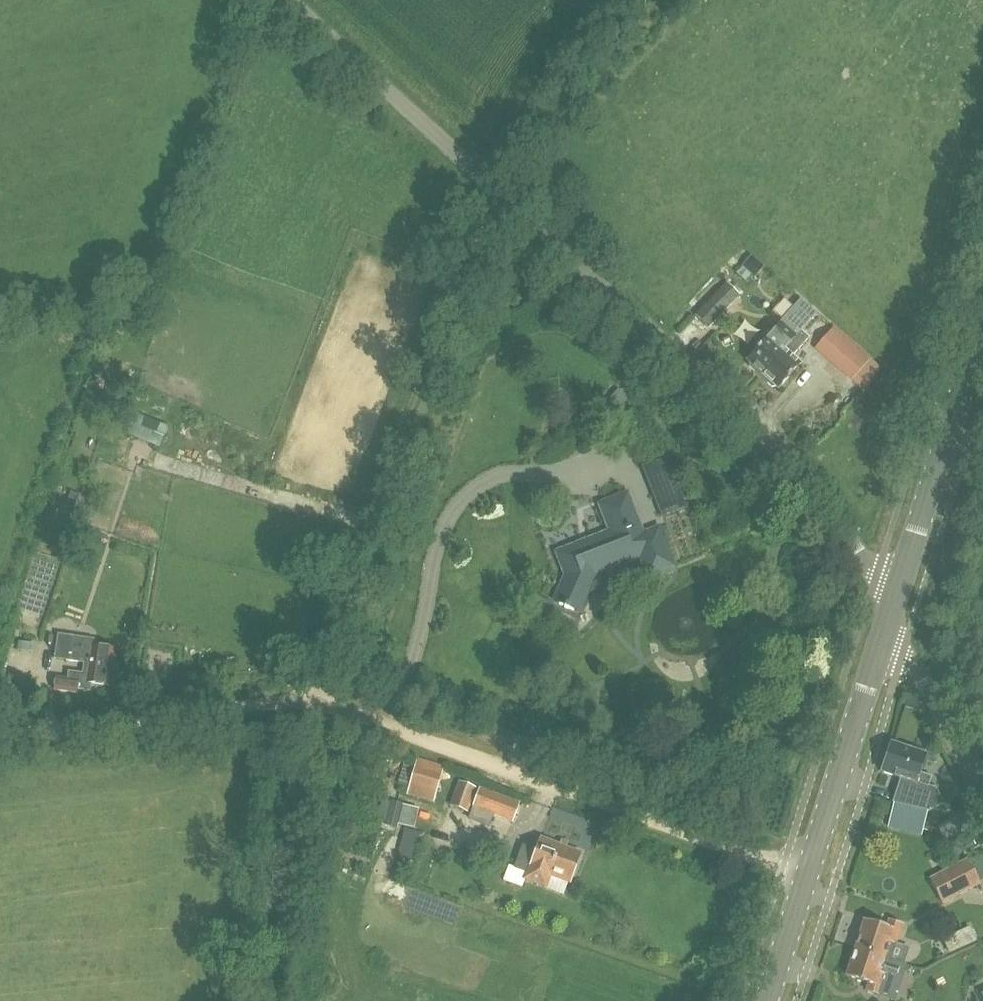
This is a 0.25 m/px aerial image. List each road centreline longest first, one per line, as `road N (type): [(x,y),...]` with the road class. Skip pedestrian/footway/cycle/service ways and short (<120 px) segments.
road 1 (unclassified): [(892,611),(870,564),(761,437),(285,0)]
road 2 (track): [(0,739),(319,705),(788,866)]
road 3 (track): [(496,190),(319,705)]
road 4 (tertiary): [(766,1000),(892,611)]
road 5 (tertiary): [(892,611),(982,326)]
road 6 (unclassified): [(982,800),(904,652),(892,611)]

